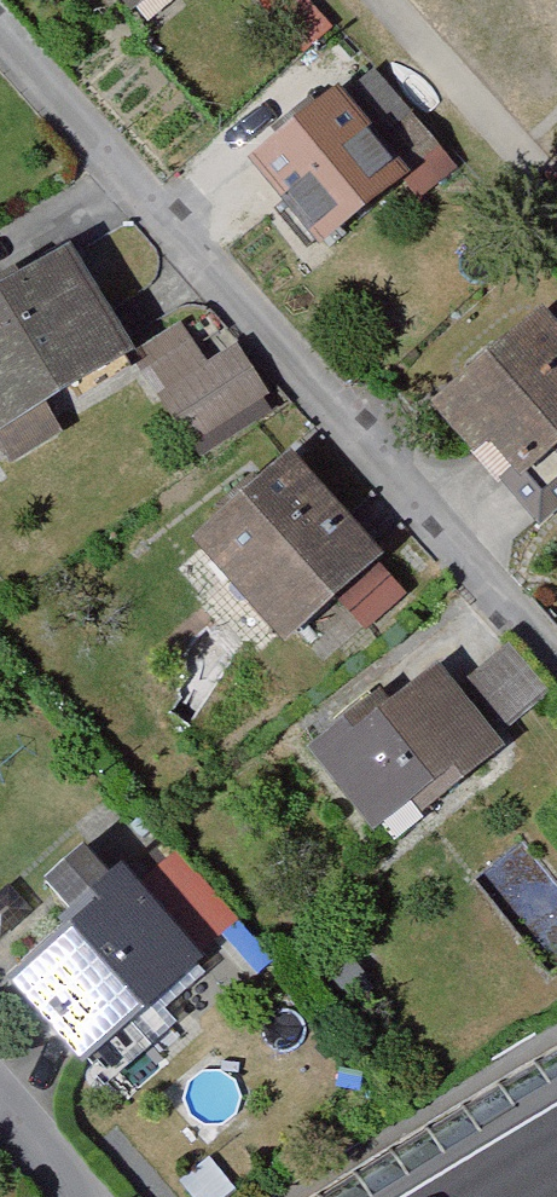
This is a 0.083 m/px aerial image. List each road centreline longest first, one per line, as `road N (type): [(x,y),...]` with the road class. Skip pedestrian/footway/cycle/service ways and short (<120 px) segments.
road 1 (residential): [(0,29),(556,660)]

